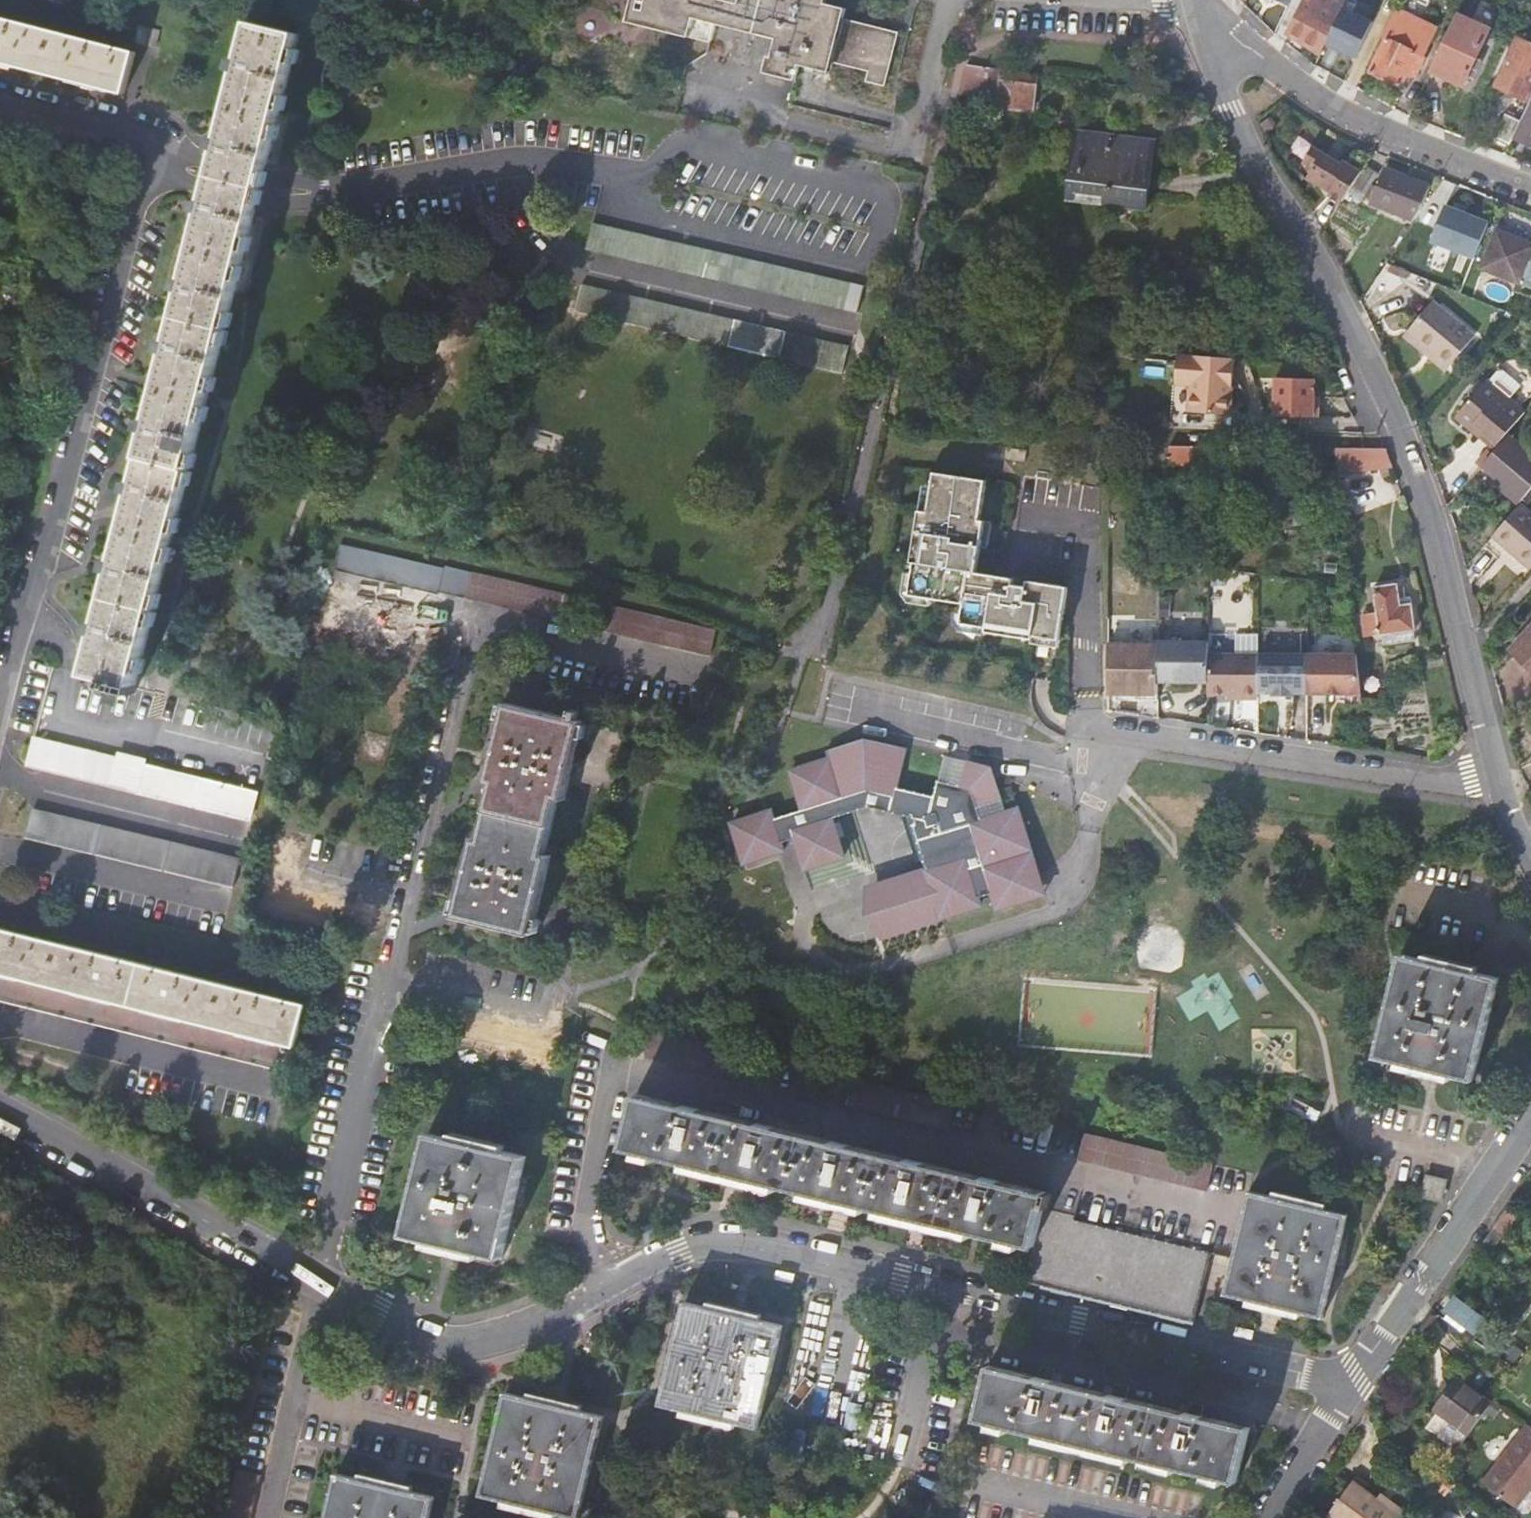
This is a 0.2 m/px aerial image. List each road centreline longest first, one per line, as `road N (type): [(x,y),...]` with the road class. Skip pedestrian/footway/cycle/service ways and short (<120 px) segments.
road 1 (residential): [(318,1285),(430,1342),(457,1346),(567,1308),(675,1251),(751,1247),(1224,1354),(1308,1378),(1340,1402)]
road 2 (tertiary): [(1500,792),(1405,454),(1367,358),(1230,110),(1193,0)]
road 3 (residential): [(318,1285),(475,631)]
road 4 (residential): [(1076,515),(1096,734),(1500,792)]
road 5 (residential): [(629,179),(675,147),(697,143),(879,186),(887,194),(874,249),(856,266),(641,219),(628,200)]
road 6 (residential): [(0,704),(156,161)]
road 7 (residential): [(156,161),(291,194),(506,163),(629,179)]
road 8 (residential): [(1197,0),(1343,113),(1530,188)]
road 9 (residential): [(0,1112),(318,1285)]
road 10 (residential): [(1340,1402),(1530,1121)]
road 11 (residential): [(273,1092),(0,1021)]
road 12 (residential): [(318,1285),(265,1517)]
road 13 (residential): [(156,161),(138,133),(0,95)]
road 14 (residential): [(1340,1402),(1261,1517)]
road 15 (residential): [(1110,1517),(980,1484)]

